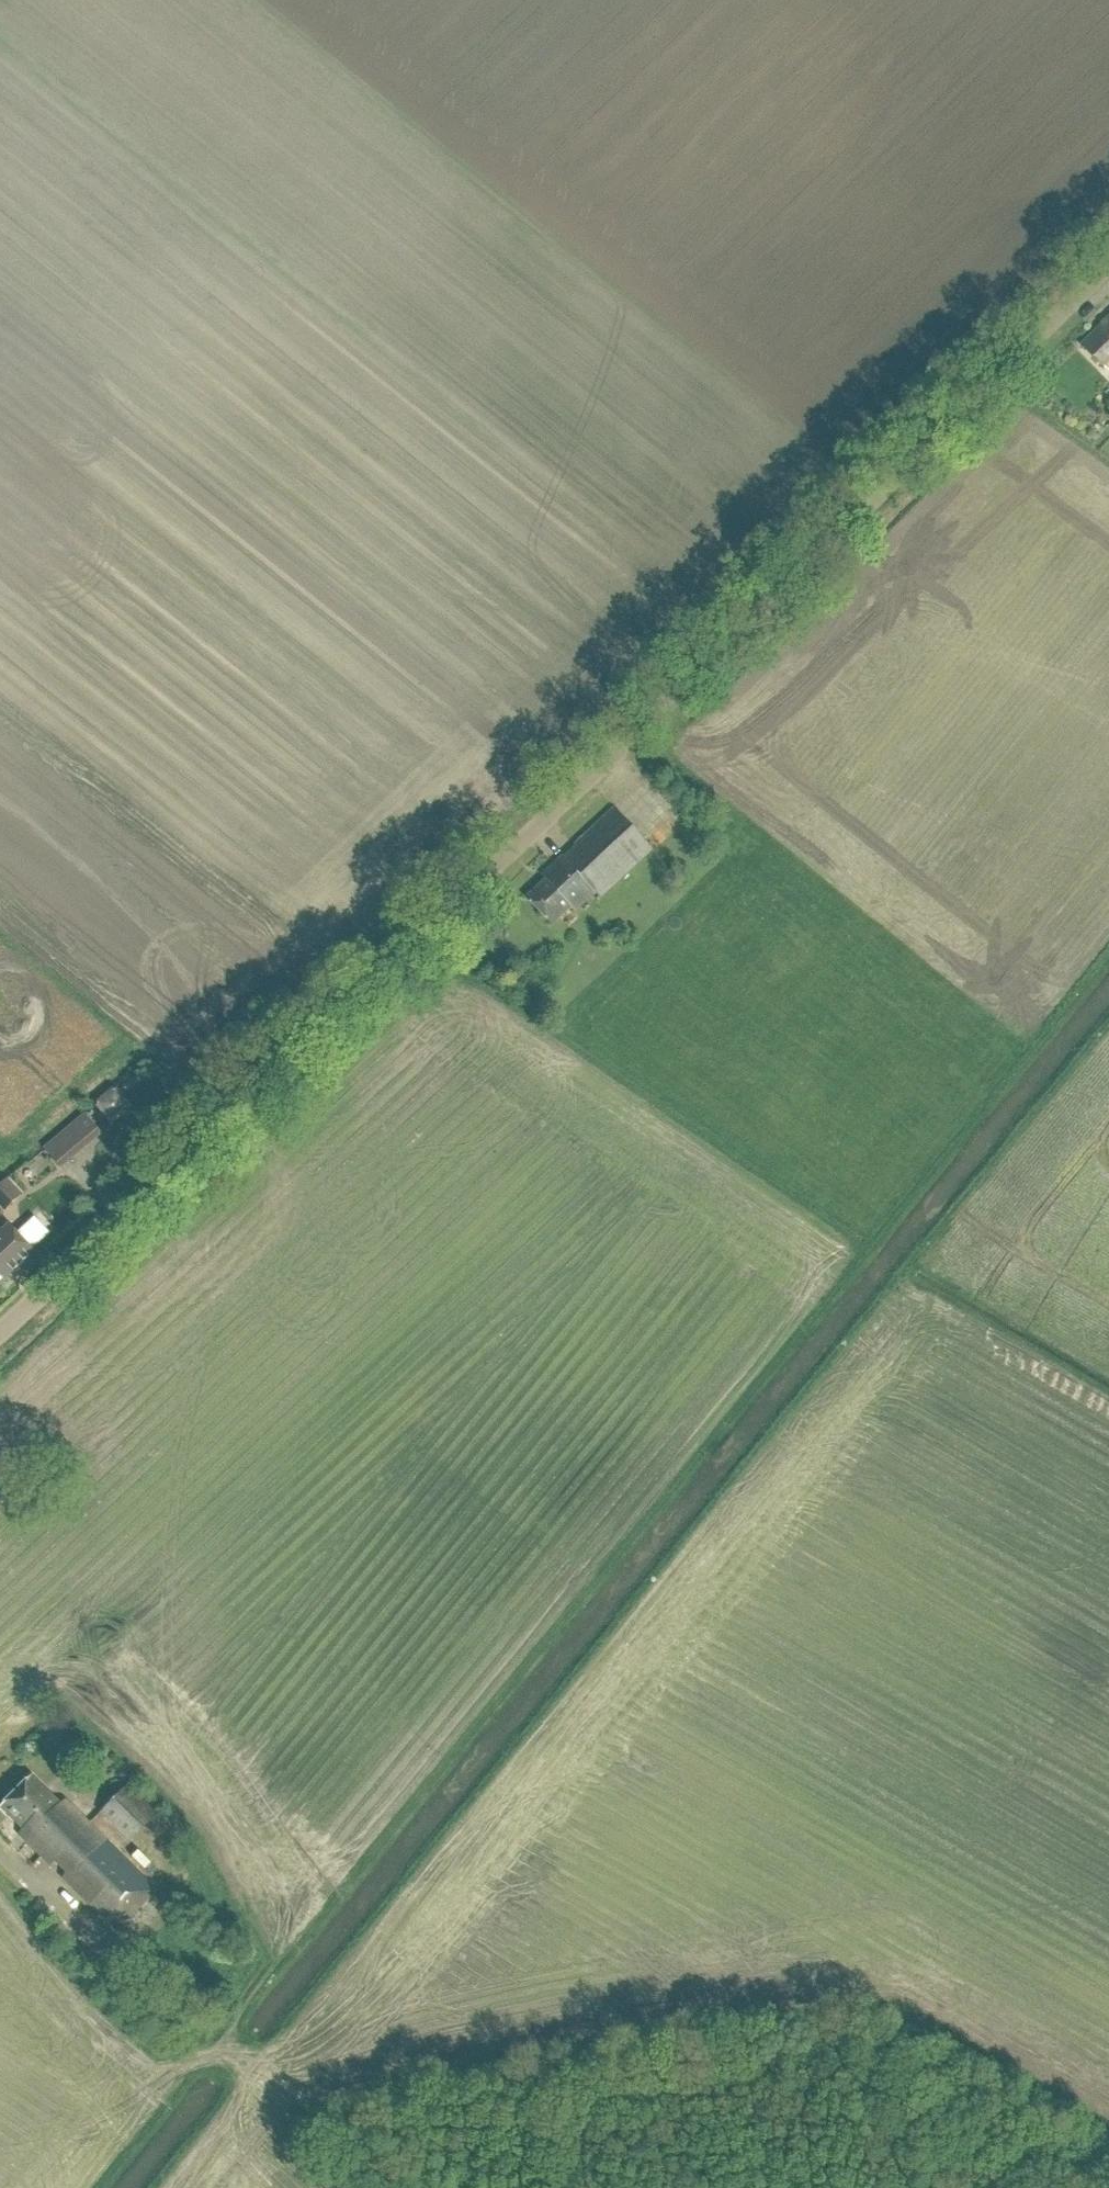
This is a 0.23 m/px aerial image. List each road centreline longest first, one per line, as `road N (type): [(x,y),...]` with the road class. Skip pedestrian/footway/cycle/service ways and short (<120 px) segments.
road 1 (unclassified): [(0,1339),(1108,265)]

